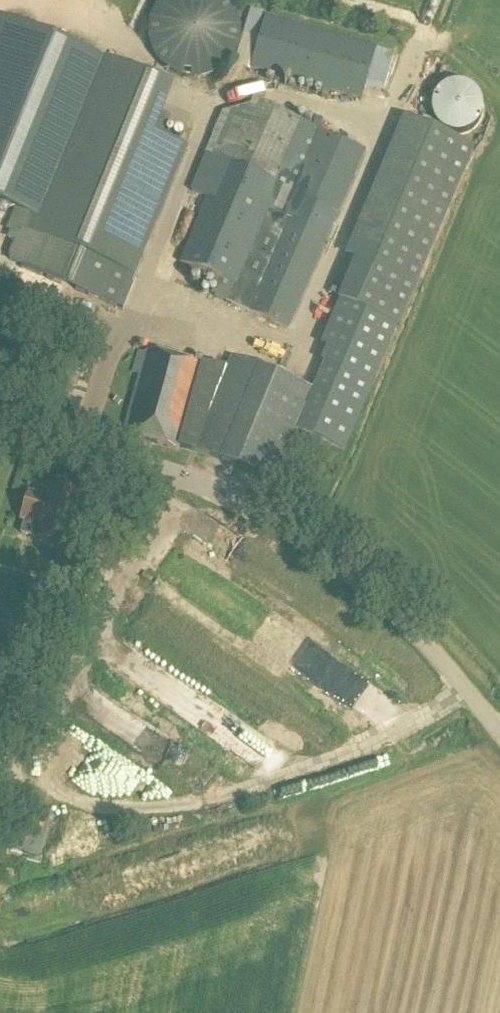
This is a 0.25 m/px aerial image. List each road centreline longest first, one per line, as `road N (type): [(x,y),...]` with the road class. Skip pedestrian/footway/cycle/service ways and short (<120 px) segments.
road 1 (unclassified): [(499,734),(441,660),(386,608),(242,503),(188,478),(0,426)]

